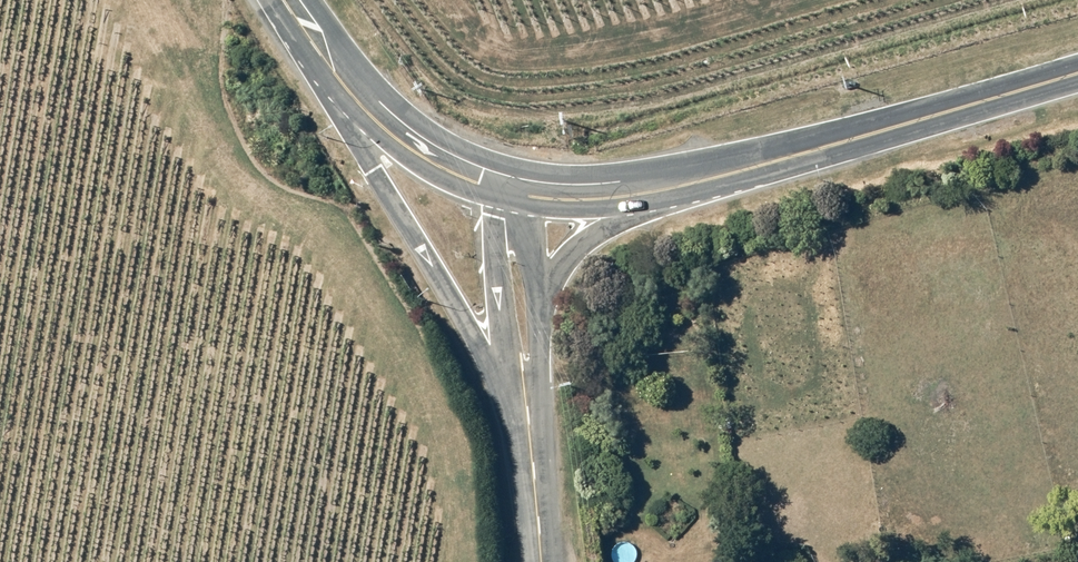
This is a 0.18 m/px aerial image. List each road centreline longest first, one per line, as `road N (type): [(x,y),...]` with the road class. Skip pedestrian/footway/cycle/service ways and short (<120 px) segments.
road 1 (tertiary): [(532,446),(373,170),(326,62)]
road 2 (secondary): [(671,191),(1077,75)]
road 3 (secondary): [(326,62),(398,140),(445,172),(495,190)]
road 4 (unclassified): [(525,393),(507,340),(495,190)]
road 5 (tertiary): [(671,191),(577,250),(539,307)]
road 6 (secondary): [(531,198),(671,191)]

